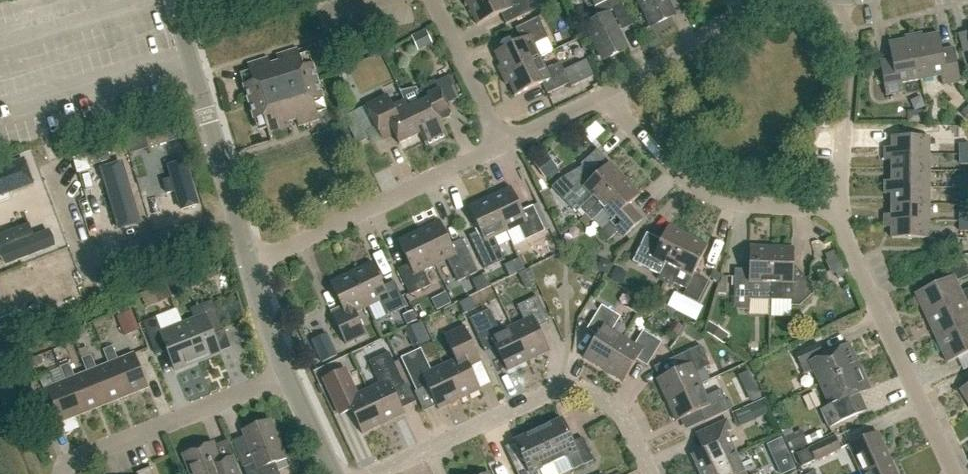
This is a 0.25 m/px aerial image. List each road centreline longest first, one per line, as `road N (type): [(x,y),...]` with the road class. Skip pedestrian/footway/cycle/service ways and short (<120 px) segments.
road 1 (residential): [(654,473),(620,414),(572,388),(545,393),(371,473)]
road 2 (residential): [(952,473),(850,249),(840,209)]
road 3 (residential): [(250,267),(502,144)]
road 4 (residential): [(174,0),(250,267)]
road 5 (residential): [(840,209),(736,207),(704,194),(606,96)]
road 6 (residential): [(66,473),(85,455),(289,375)]
road 7 (residential): [(606,96),(695,42),(746,0)]
road 8 (residential): [(502,144),(434,0)]

